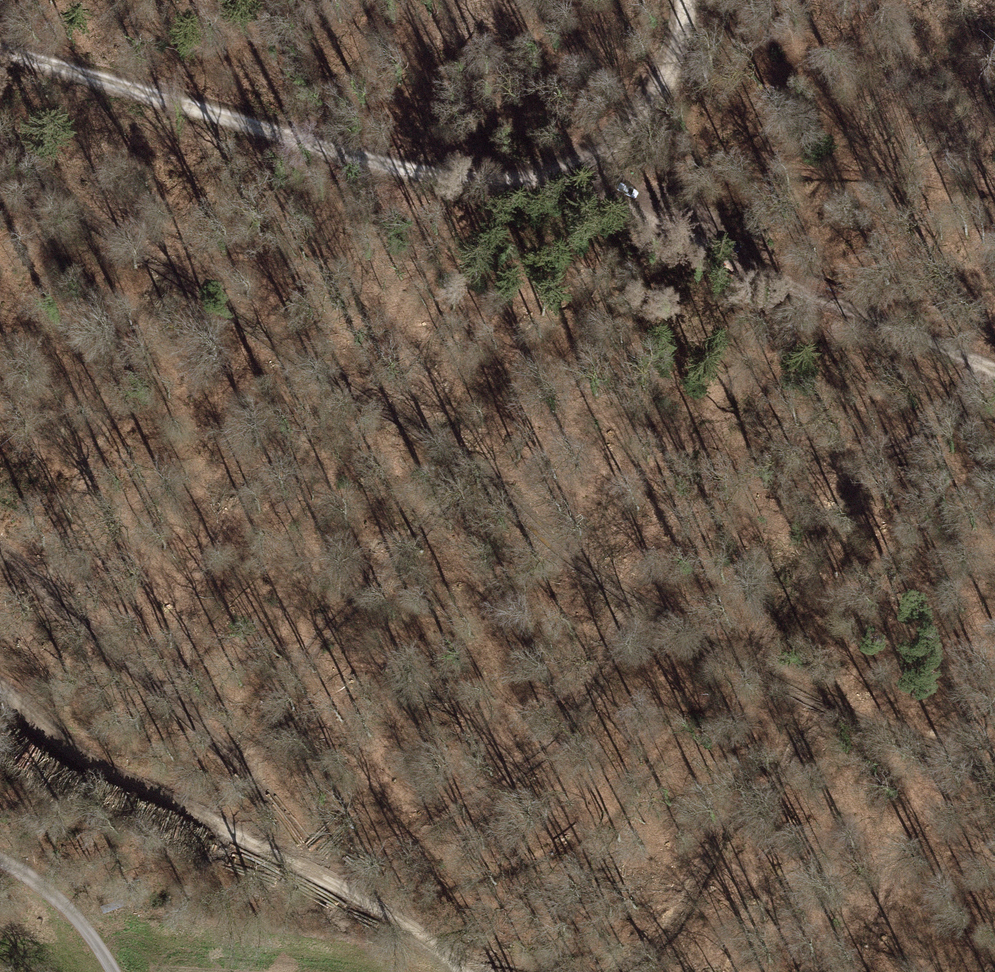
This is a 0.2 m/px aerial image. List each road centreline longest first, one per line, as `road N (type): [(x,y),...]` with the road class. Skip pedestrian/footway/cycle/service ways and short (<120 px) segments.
road 1 (track): [(994,782),(582,569),(468,461),(127,243),(0,133)]
road 2 (track): [(0,47),(298,138),(461,177),(547,175),(663,87),(682,46),(683,0)]
road 3 (track): [(0,684),(57,743),(243,838),(467,971)]
road 4 (track): [(547,175),(994,372)]
road 5 (track): [(302,871),(303,836),(235,764),(0,561)]
road 6 (track): [(625,971),(664,950),(712,861),(767,670)]
road 7 (track): [(112,971),(44,890),(0,866)]

